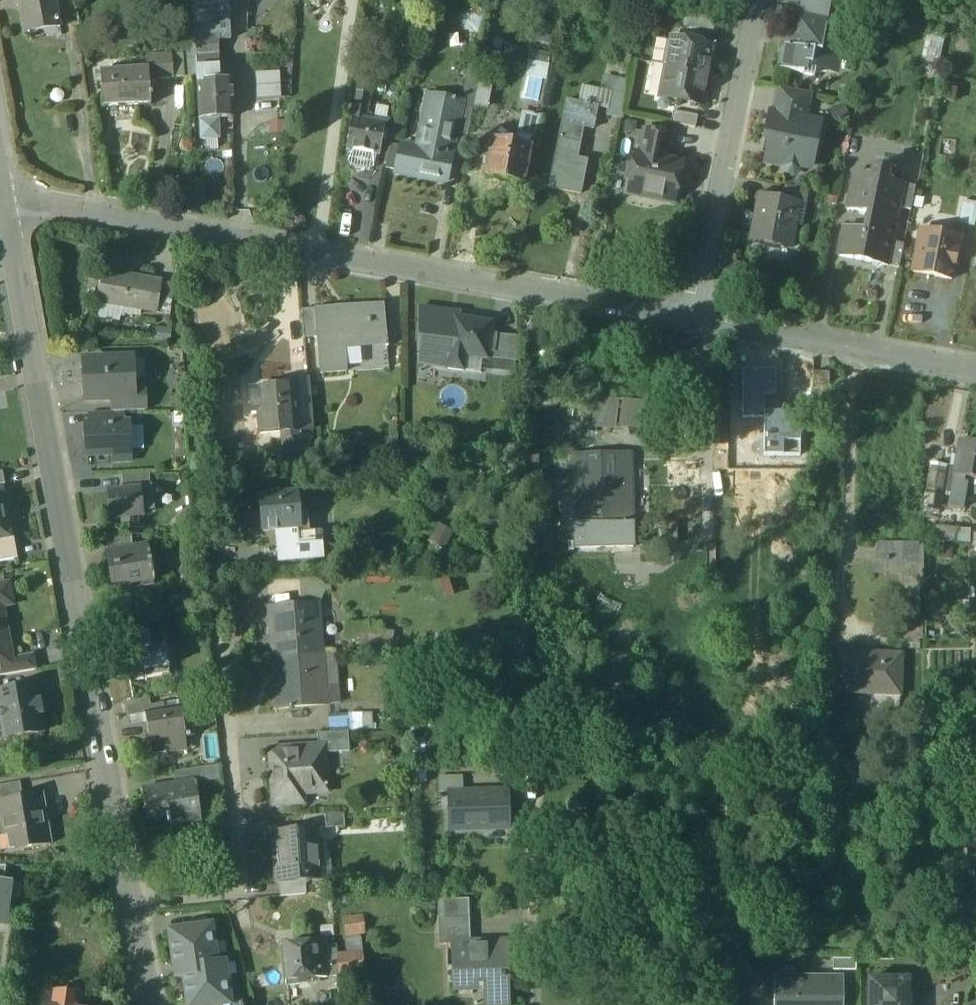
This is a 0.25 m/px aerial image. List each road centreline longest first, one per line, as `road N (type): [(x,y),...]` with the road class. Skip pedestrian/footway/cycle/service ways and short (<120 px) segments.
road 1 (tertiary): [(2,207),(147,1004)]
road 2 (residential): [(694,326),(92,215),(2,207)]
road 3 (residential): [(694,326),(754,0)]
road 4 (residential): [(975,374),(694,326)]

